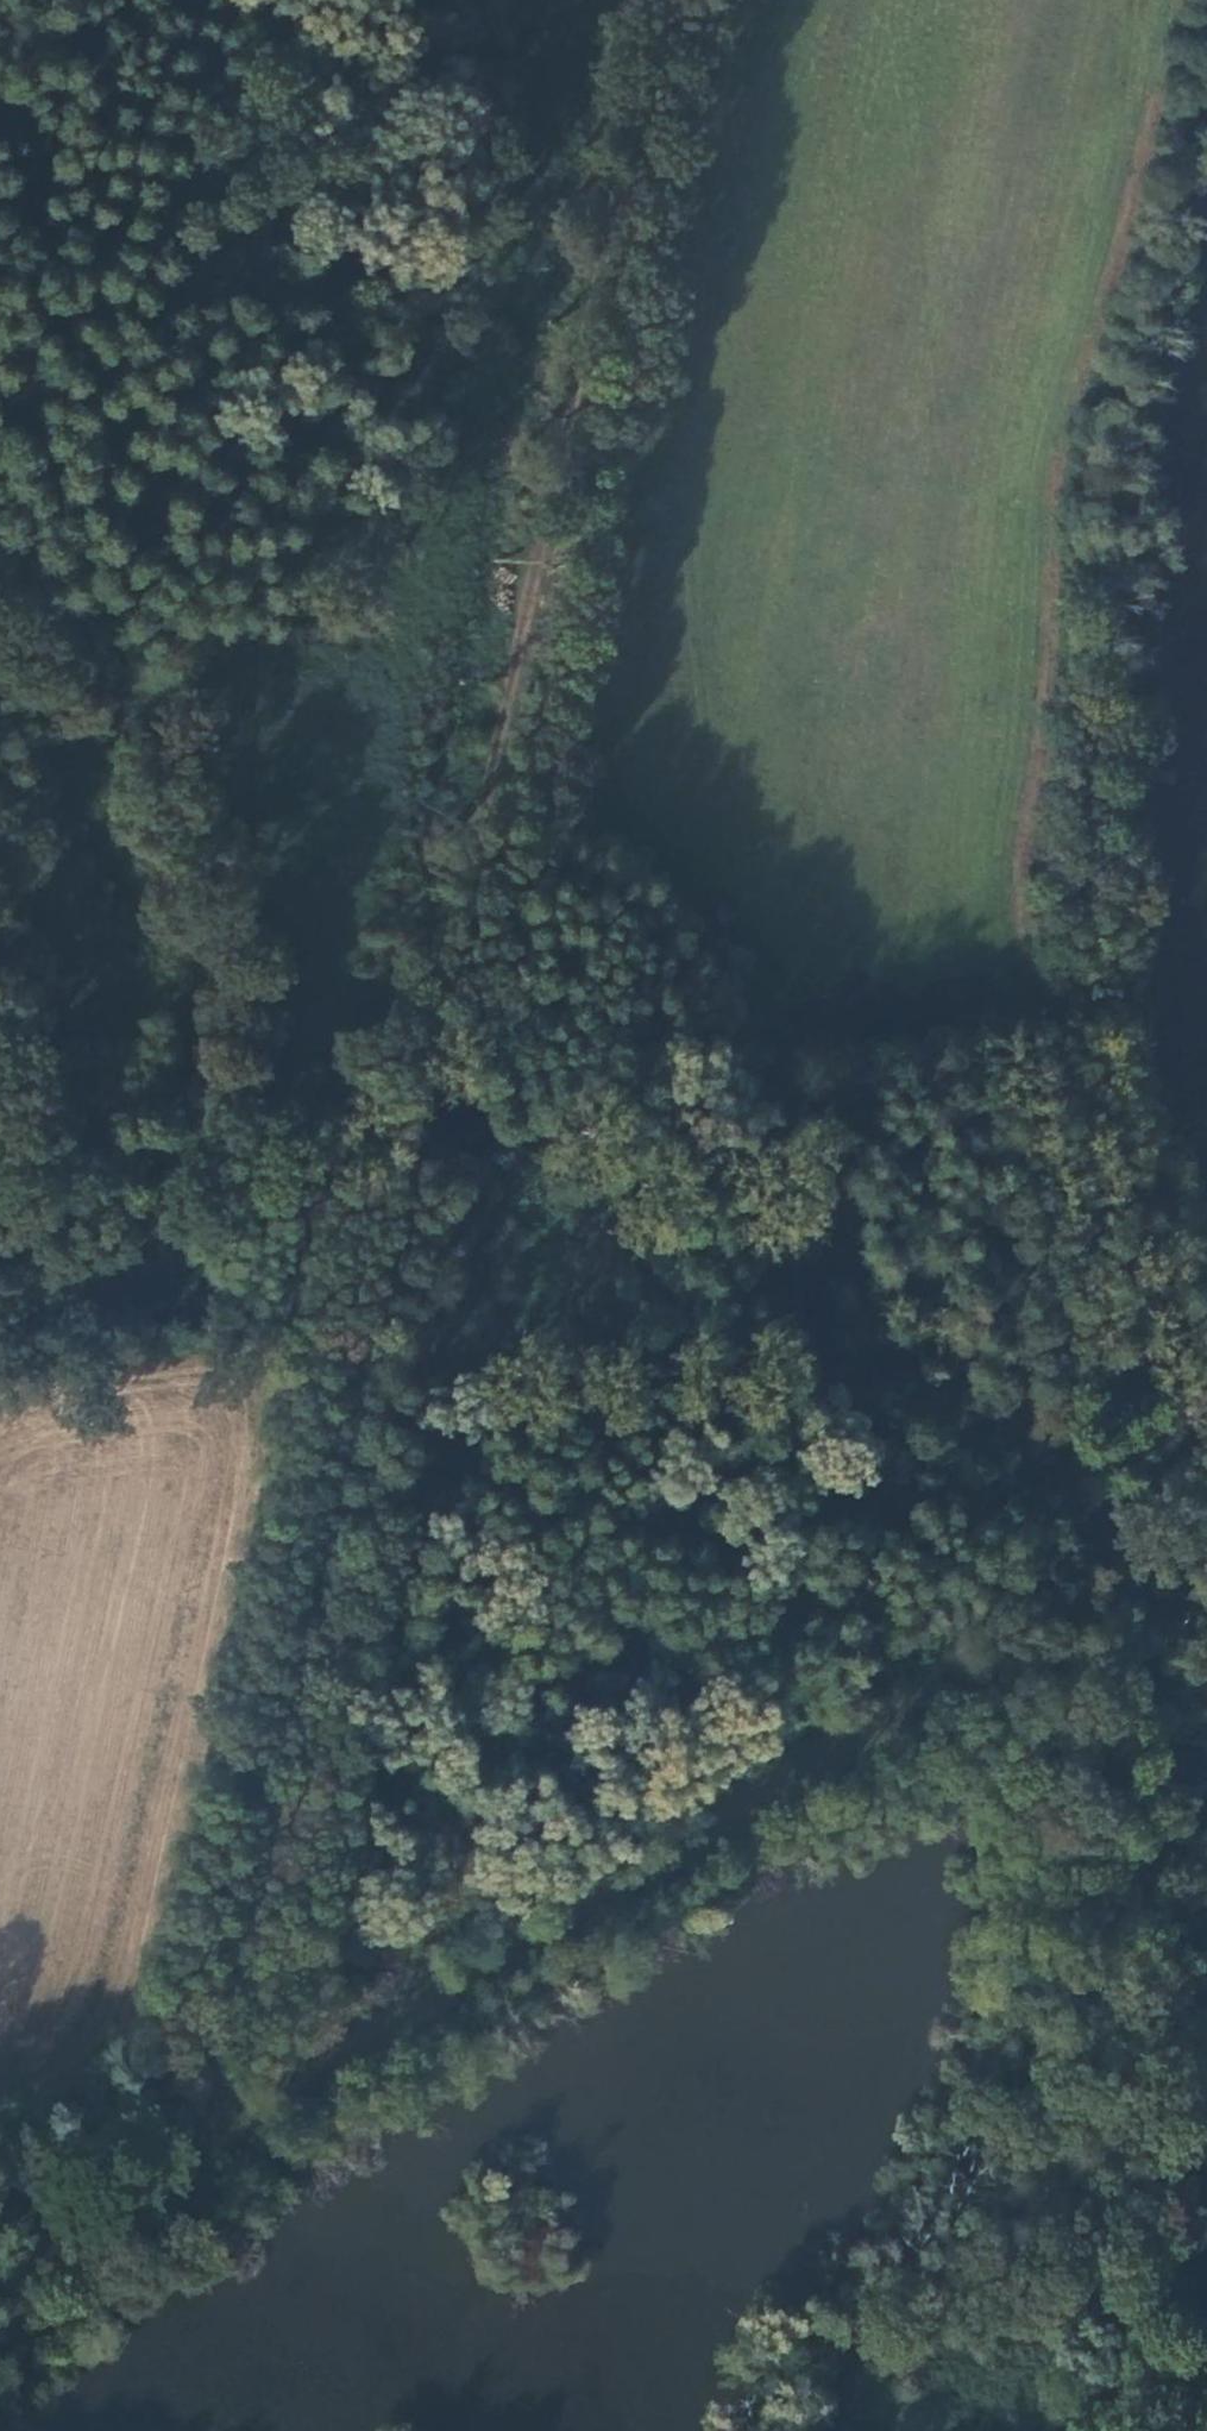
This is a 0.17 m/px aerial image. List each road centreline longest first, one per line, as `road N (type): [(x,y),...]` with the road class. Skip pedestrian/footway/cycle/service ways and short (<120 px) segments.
road 1 (track): [(640,0),(185,2125)]

